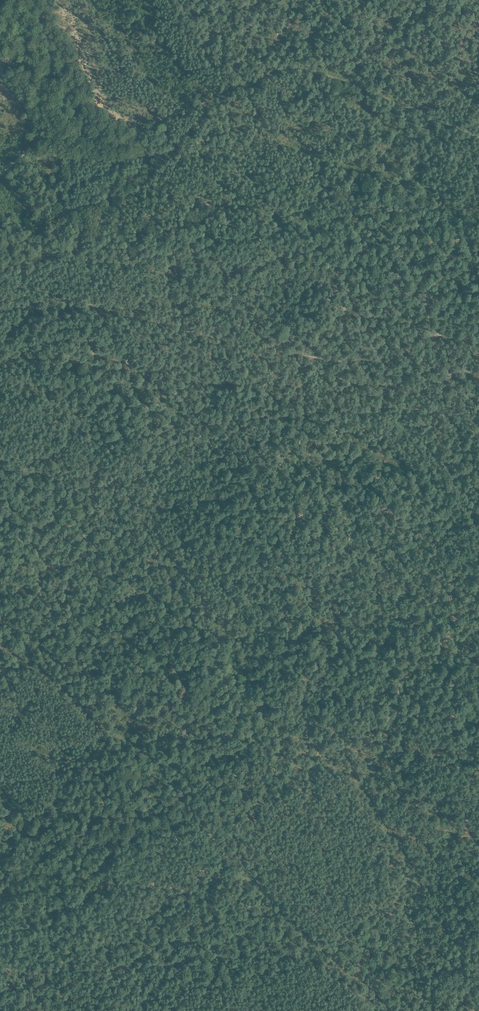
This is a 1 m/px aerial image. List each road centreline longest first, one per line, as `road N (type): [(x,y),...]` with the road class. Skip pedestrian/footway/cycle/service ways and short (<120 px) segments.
road 1 (track): [(0,611),(45,669),(116,735),(157,760),(235,860)]
road 2 (track): [(0,911),(55,910),(138,884),(196,893),(229,875),(253,879)]
road 3 (track): [(253,879),(393,1010)]
road 4 (track): [(0,175),(45,139),(0,66)]

